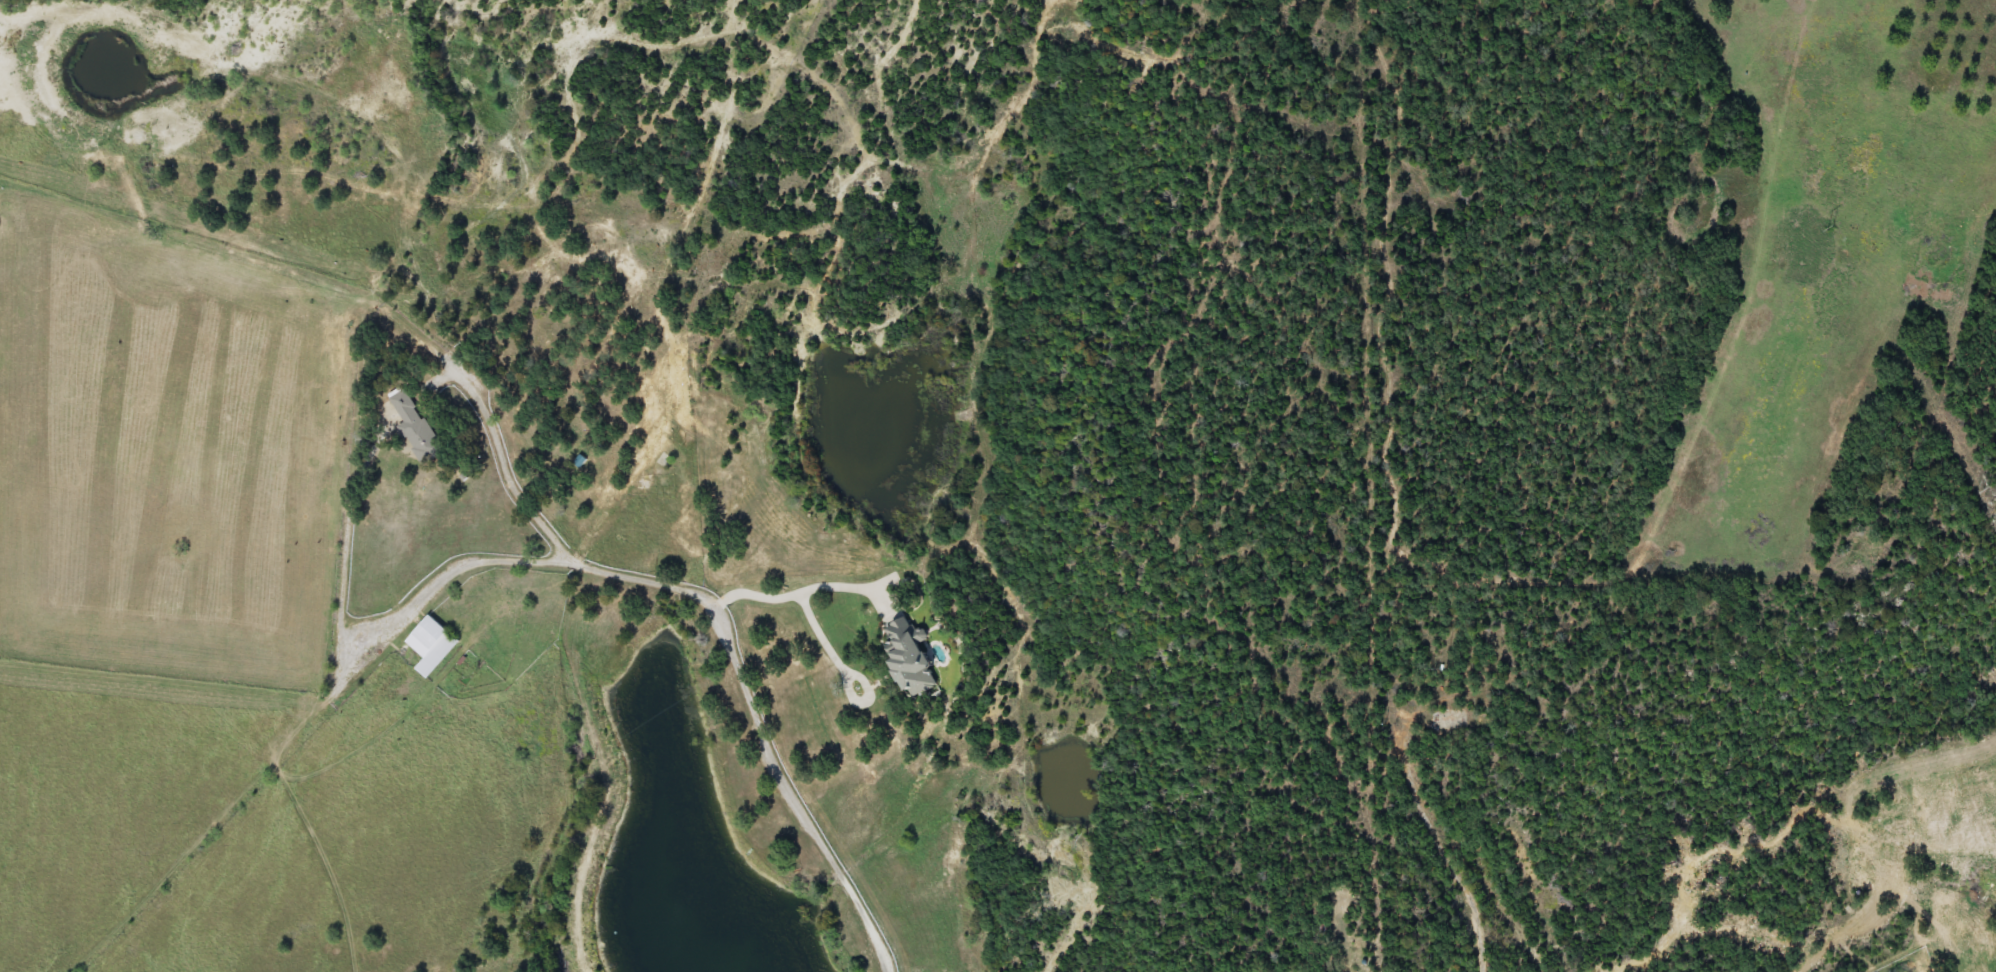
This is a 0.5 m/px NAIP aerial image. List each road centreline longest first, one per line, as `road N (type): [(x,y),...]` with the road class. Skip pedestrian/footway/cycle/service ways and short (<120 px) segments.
road 1 (residential): [(577,564),(691,590),(715,610),(771,765),(857,904),(887,971)]

